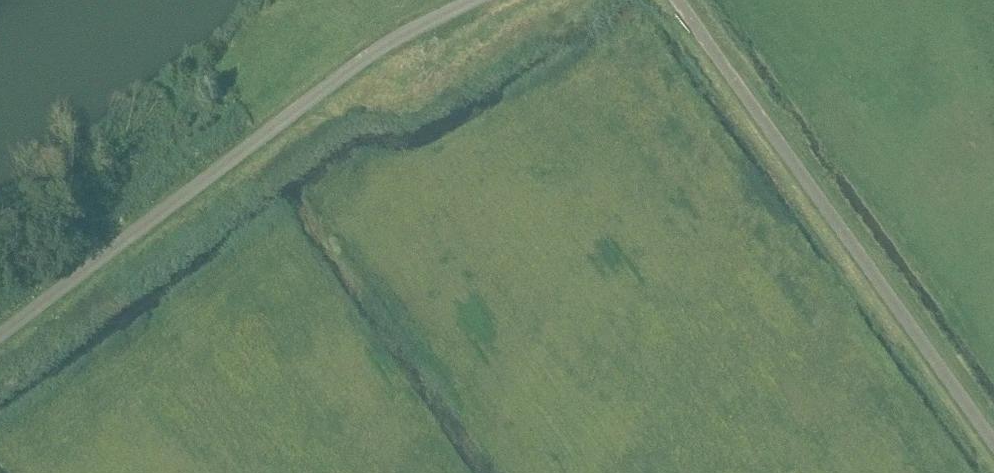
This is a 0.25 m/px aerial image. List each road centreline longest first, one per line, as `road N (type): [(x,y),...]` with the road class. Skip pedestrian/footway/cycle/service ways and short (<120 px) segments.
road 1 (unclassified): [(0,336),(398,37),(471,0)]
road 2 (unclassified): [(993,441),(676,0)]

